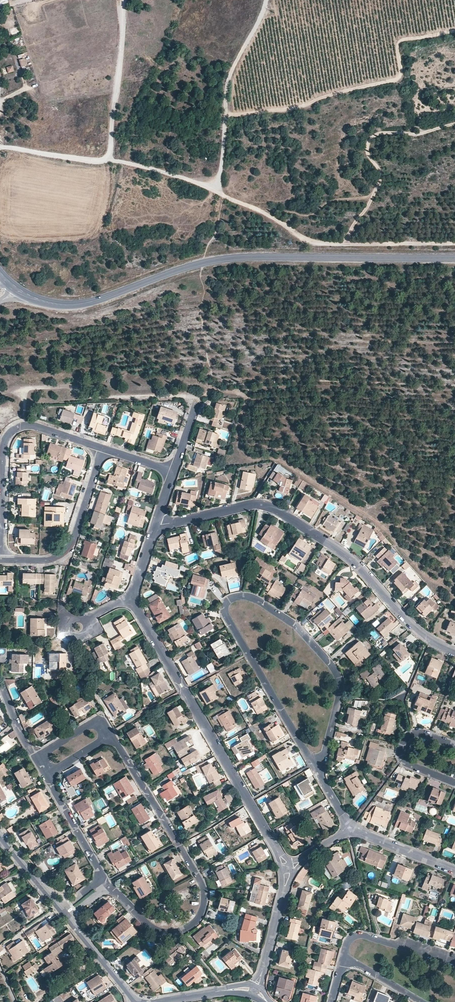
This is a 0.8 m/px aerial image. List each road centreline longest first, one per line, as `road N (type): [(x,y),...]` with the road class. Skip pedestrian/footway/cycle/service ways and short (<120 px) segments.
road 1 (unclassified): [(454,244),(323,245),(179,178),(0,148)]
road 2 (tertiary): [(454,258),(226,258),(90,303),(25,296)]
road 3 (residential): [(319,776),(226,616),(226,602),(252,597),(298,628),(335,671),(339,698)]
road 4 (residential): [(157,524),(270,507),(345,553),(412,625),(454,653)]
road 5 (residential): [(109,886),(166,932),(190,926),(204,905),(201,881),(111,734)]
road 6 (residential): [(288,868),(133,598)]
road 7 (residential): [(0,551),(10,433),(33,425),(102,448)]
road 8 (track): [(344,245),(382,177),(367,142),(454,124)]
road 9 (track): [(216,192),(227,88),(264,0)]
road 10 (residential): [(0,559),(48,560),(67,551),(102,448)]
road 11 (track): [(104,161),(124,0)]
road 12 (residential): [(255,994),(288,868)]
road 13 (residential): [(344,955),(358,934),(454,963)]

